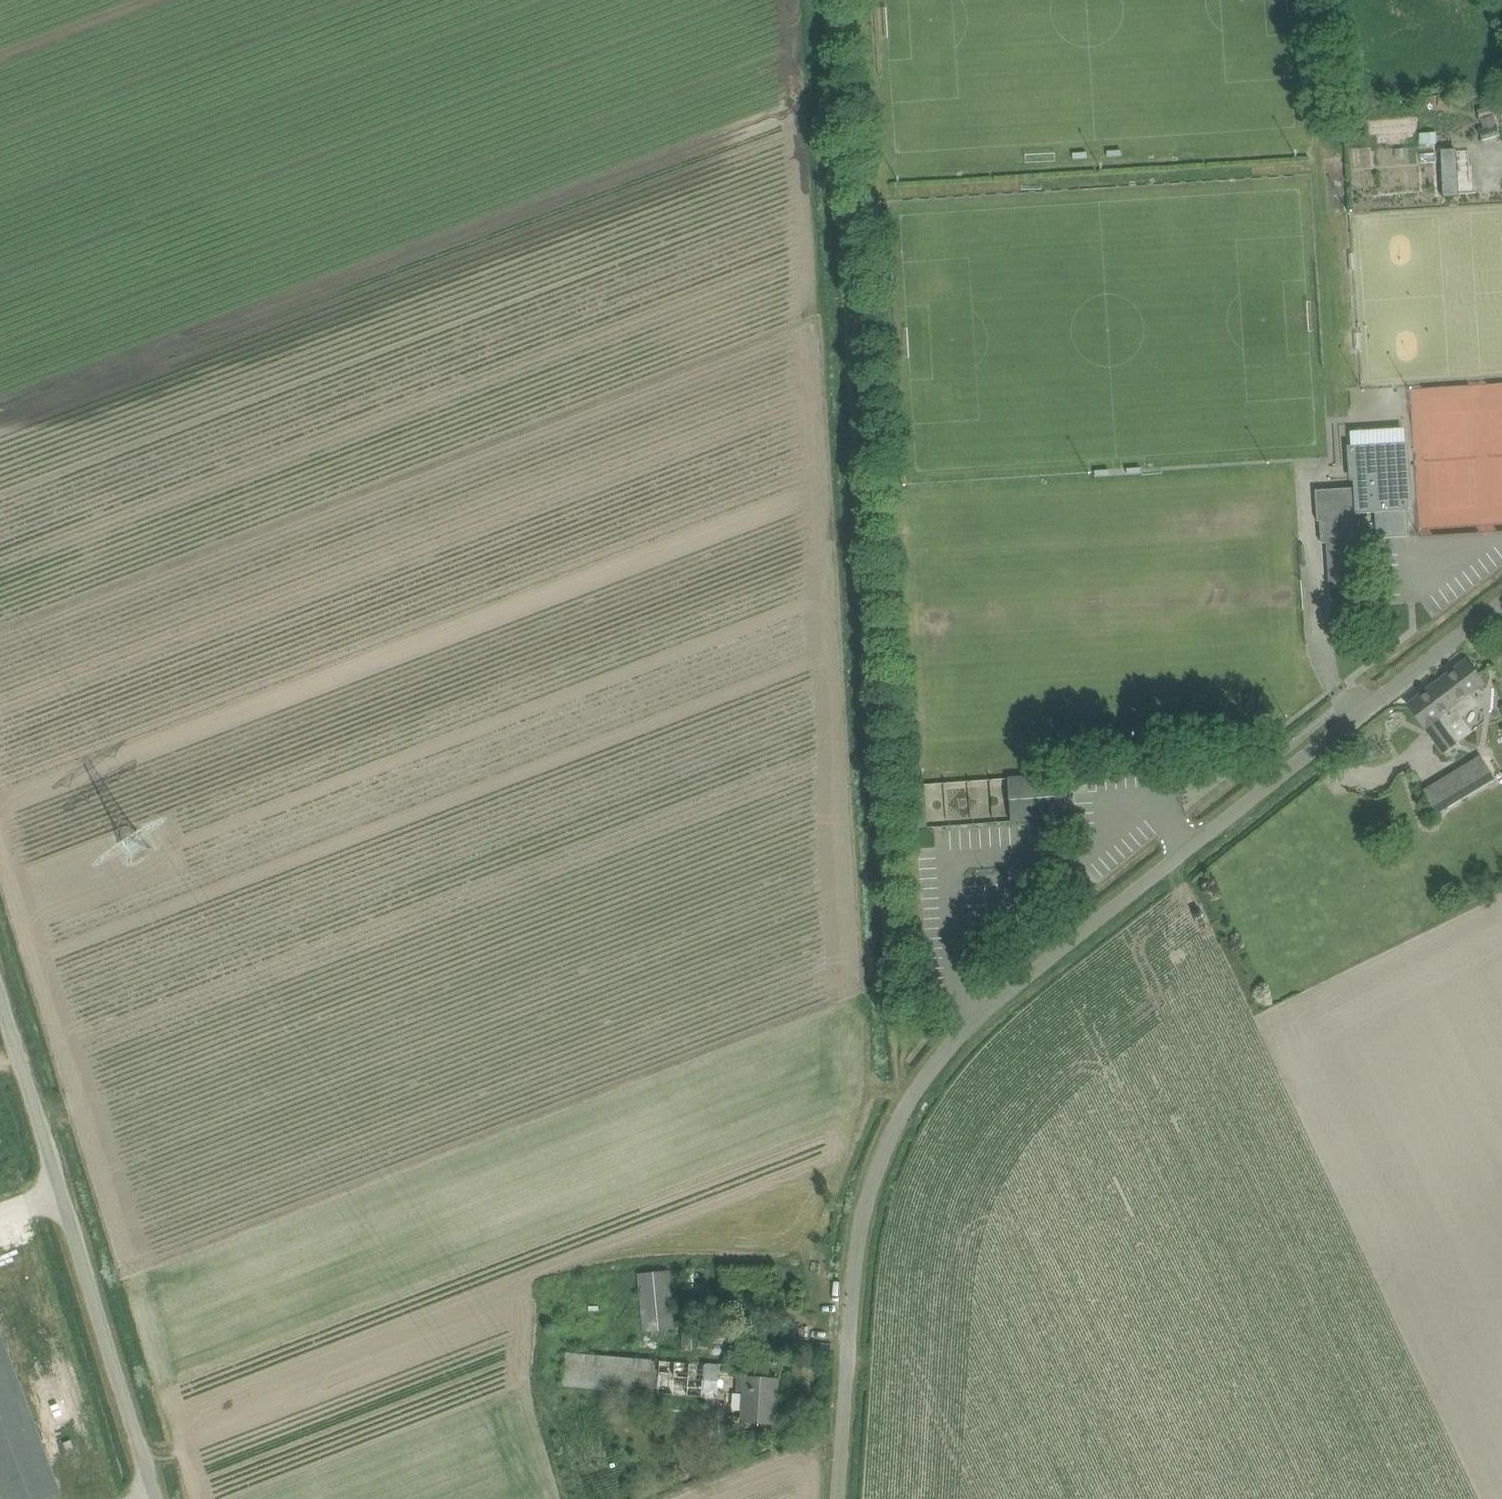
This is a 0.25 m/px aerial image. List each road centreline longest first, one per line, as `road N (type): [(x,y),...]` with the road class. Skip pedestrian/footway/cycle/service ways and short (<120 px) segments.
road 1 (unclassified): [(840,1498),(866,1206),(899,1122),(939,1058),(1022,981),(1501,602)]
road 2 (unclassified): [(157,1498),(0,991)]

